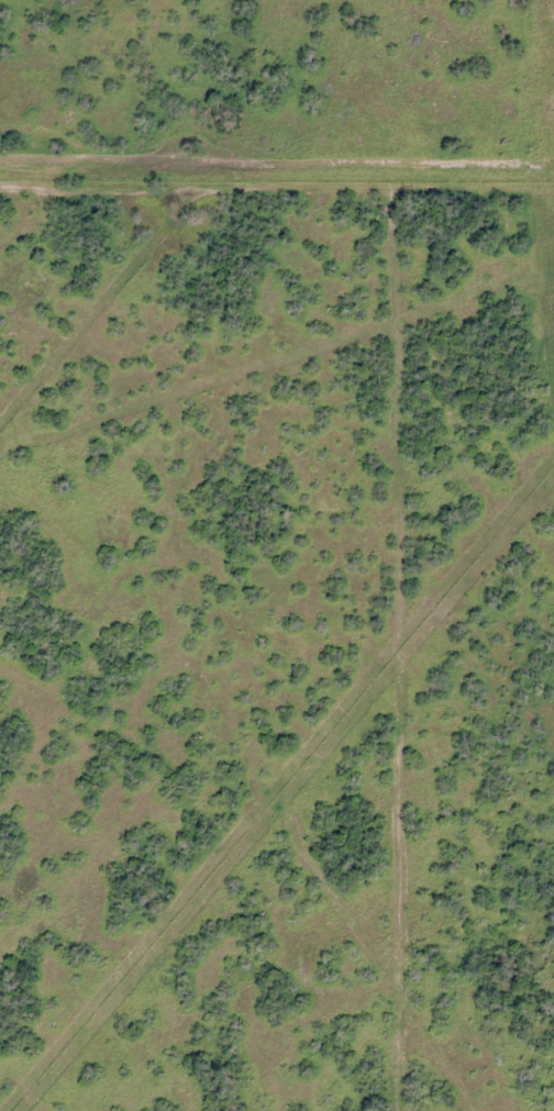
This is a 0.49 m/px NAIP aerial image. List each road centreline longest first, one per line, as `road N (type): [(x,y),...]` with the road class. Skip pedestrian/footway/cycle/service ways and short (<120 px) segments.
road 1 (residential): [(553,183),(0,184)]

